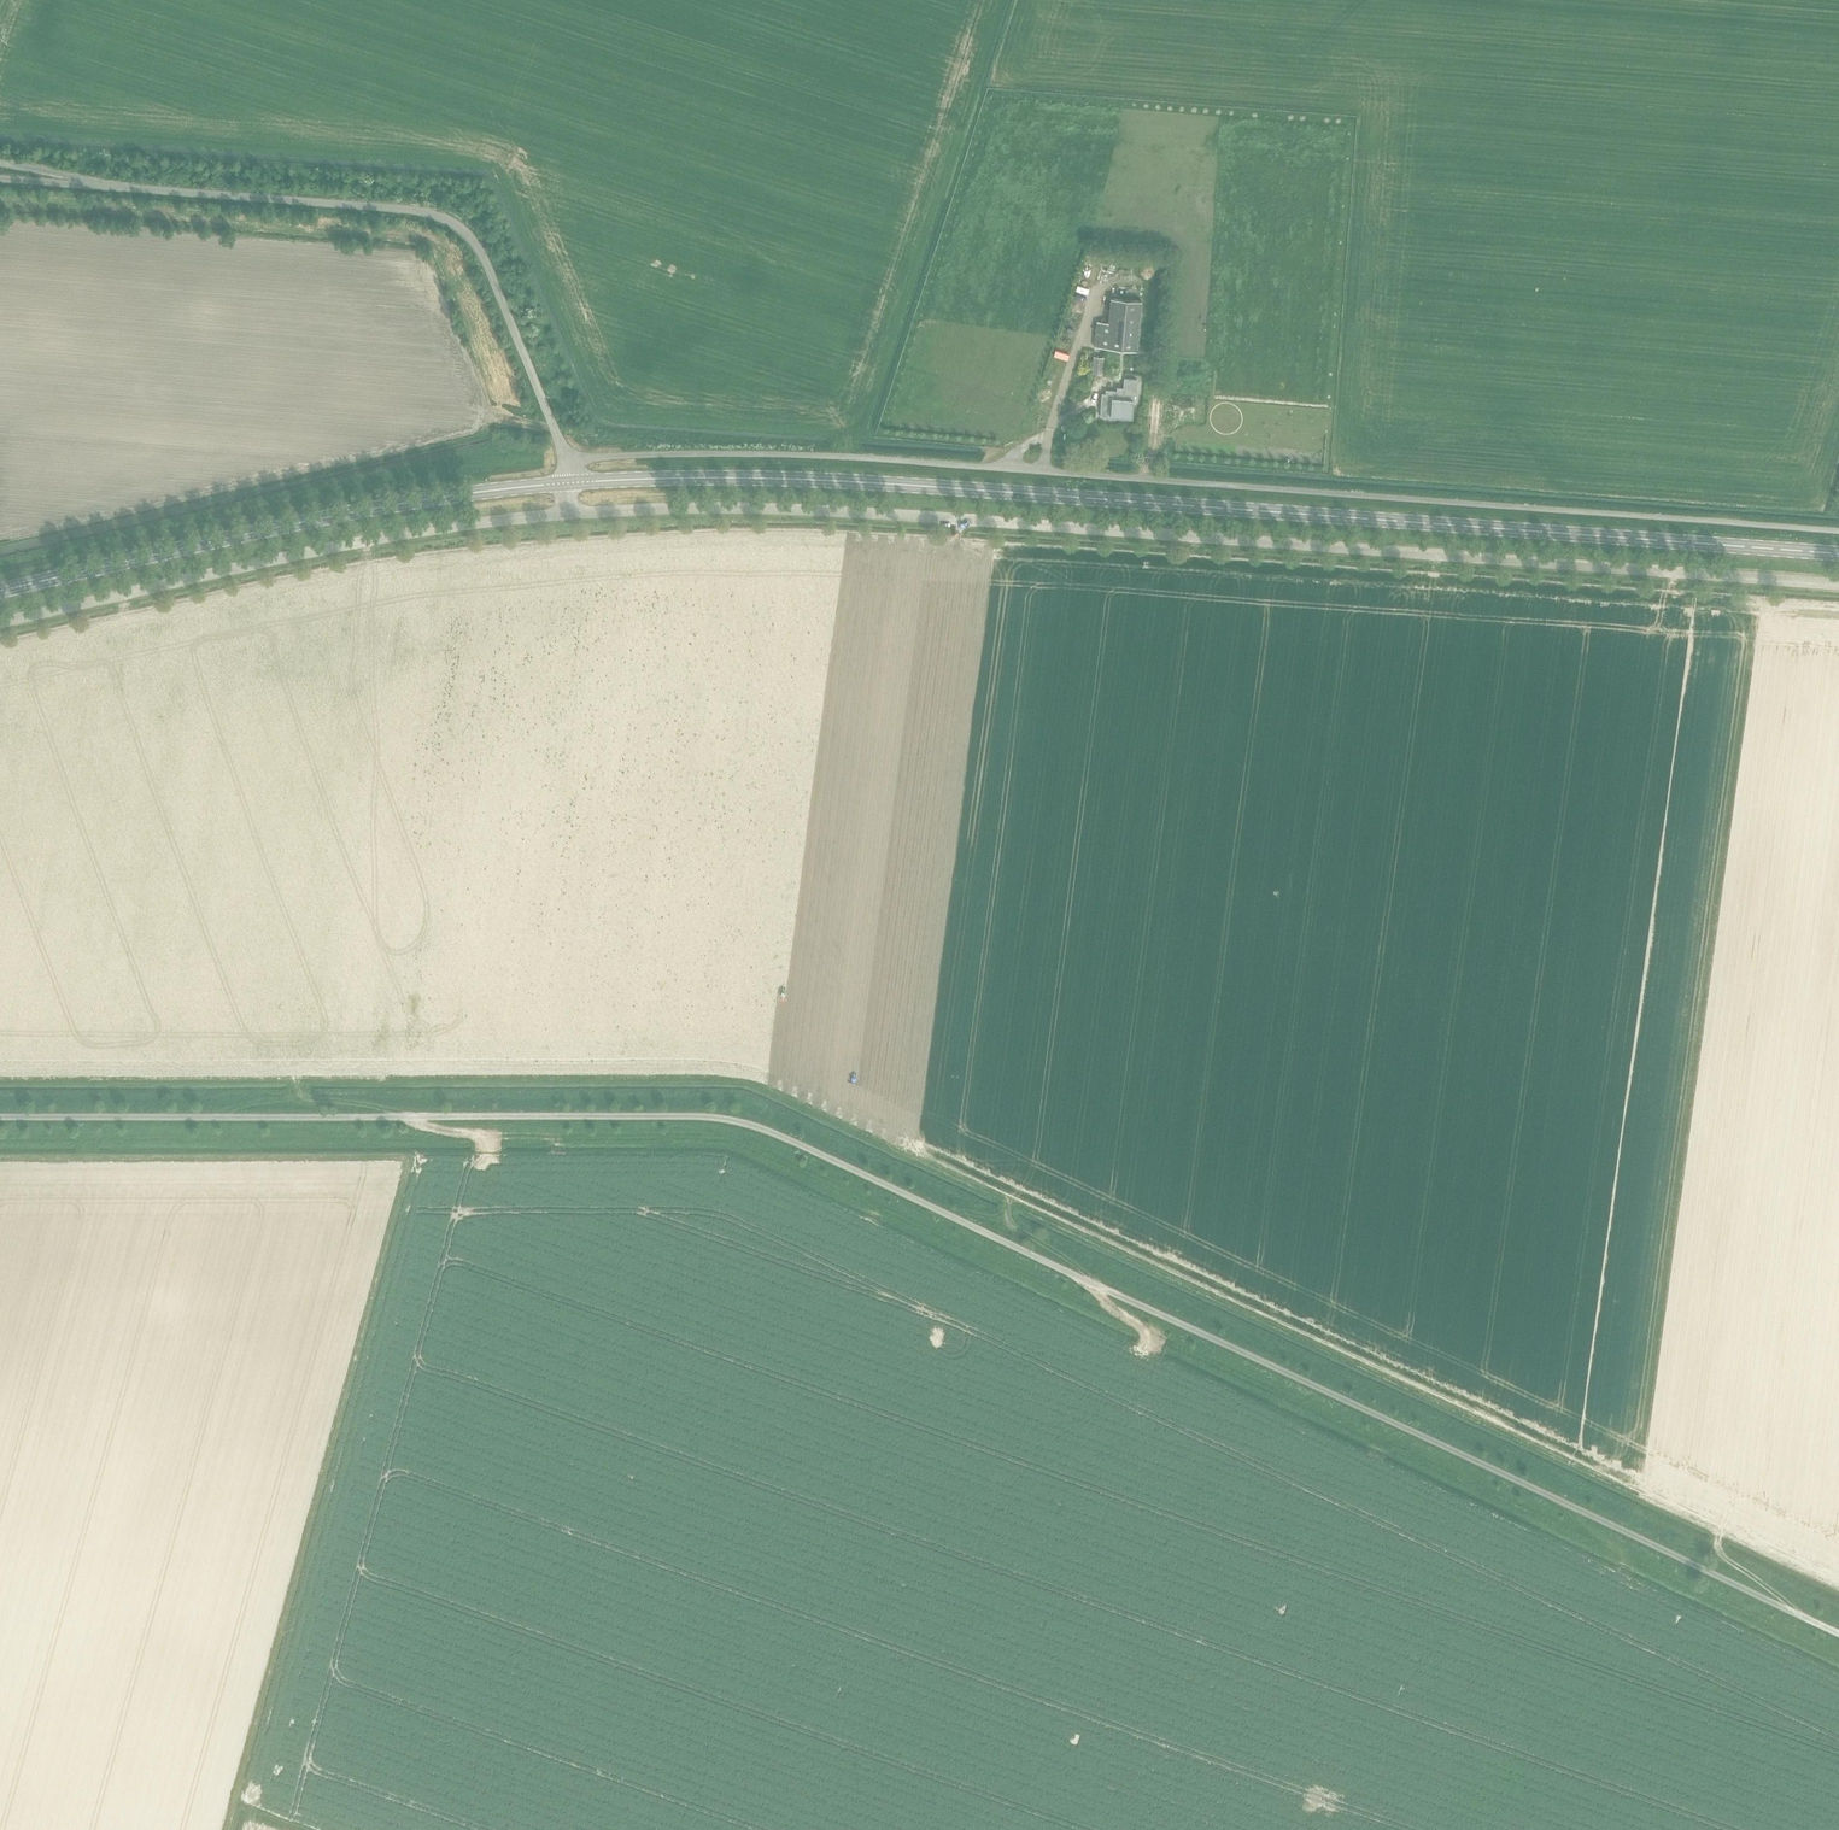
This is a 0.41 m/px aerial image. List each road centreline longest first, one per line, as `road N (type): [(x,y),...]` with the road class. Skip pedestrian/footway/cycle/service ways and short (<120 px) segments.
road 1 (unclassified): [(1838,1634),(739,1121),(0,1119)]
road 2 (unclassified): [(1838,583),(946,516),(737,505),(568,513)]
road 3 (unclassified): [(568,458),(830,454),(1838,530)]
road 4 (secondary): [(569,483),(702,475),(1838,554)]
road 5 (unclassified): [(568,458),(483,239),(434,211),(90,186)]
road 6 (secondary): [(0,592),(371,508),(569,483)]
road 7 (unclassified): [(0,624),(321,549),(568,513)]

